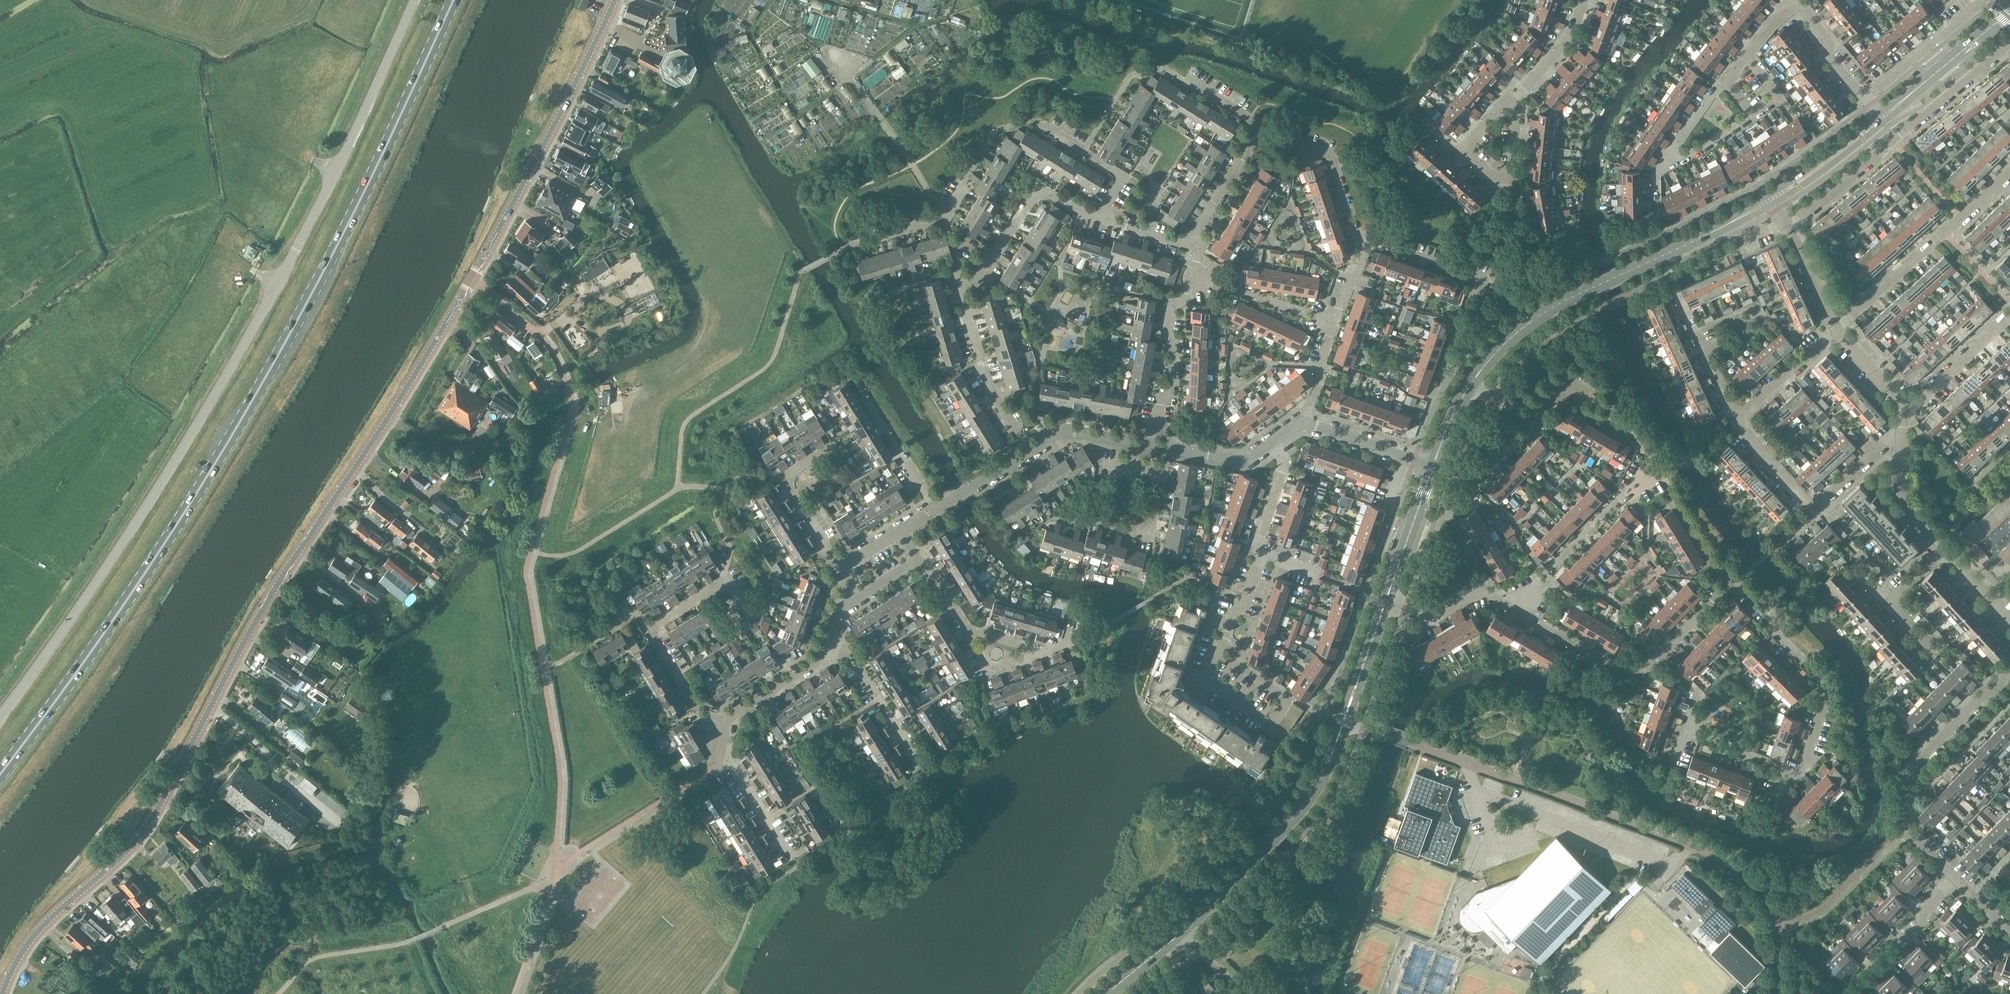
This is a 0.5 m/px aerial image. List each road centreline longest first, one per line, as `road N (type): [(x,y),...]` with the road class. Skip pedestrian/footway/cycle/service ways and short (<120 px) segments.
road 1 (tertiary): [(3,993),(28,944),(138,835),(166,796),(265,607),(434,347),(616,0)]
road 2 (primary): [(0,776),(136,587),(232,435),(365,191),(454,0)]
road 3 (unclassified): [(0,717),(152,498),(242,348),(415,0)]
road 4 (residential): [(1387,601),(1434,618),(1487,595),(1590,654),(1645,670),(1737,582)]
road 5 (track): [(0,99),(207,106),(335,171)]
road 6 (tertiary): [(1474,381),(1546,313),(1770,201)]
road 7 (residential): [(1737,582),(1712,559),(1636,438),(1588,410),(1578,394),(1568,393),(1534,426)]
road 8 (residential): [(2009,45),(1786,229)]
road 9 (residential): [(1956,881),(1905,832),(1907,777),(2009,668)]
road 10 (tertiary): [(1185,930),(1305,805),(1344,721)]
road 11 (residential): [(1267,132),(1153,69),(1133,77),(1084,151)]
road 12 (residential): [(1833,332),(2009,175)]
road 13 (residential): [(1797,770),(1827,685),(1778,636),(1777,617),(1737,582)]
road 14 (residential): [(1217,652),(1258,564),(1285,464),(1274,445)]
road 15 (residential): [(1156,447),(1200,248)]
road 16 (residential): [(1084,151),(1037,123),(1003,128),(945,217)]
road 17 (residential): [(1360,240),(1484,280),(1490,250),(1516,237)]
road 18 (residential): [(963,286),(986,274),(1043,188),(1095,218)]
road 19 (residential): [(1659,171),(1775,98),(1745,59)]
road 20 (residential): [(1033,450),(991,390),(963,286)]
road 21 (residential): [(1512,780),(1344,721)]
road 22 (tertiary): [(1880,121),(2009,9)]
road 23 (residential): [(841,568),(789,486),(791,475),(830,450)]
road 24 (residential): [(1360,240),(1333,164),(1267,132)]
road 25 (residential): [(1956,881),(1849,991)]
road 26 (residential): [(935,511),(851,383)]
road 27 (residential): [(916,756),(835,630)]
road 28 (residential): [(727,724),(739,706),(811,665),(835,630)]
road 29 (residential): [(1880,121),(1793,4)]
road 30 (residential): [(1217,652),(1205,682),(1270,725),(1287,698)]
road 31 (tertiary): [(1387,601),(1435,468)]
road 32 (residential): [(1745,59),(1659,171)]
road 33 (residential): [(2009,320),(1906,410)]
road 34 (tertiary): [(1770,201),(1880,121)]
road 35 (residential): [(1509,190),(1463,149),(1498,106),(1516,102)]
road 36 (residential): [(1200,248),(1267,132)]
road 37 (residential): [(1310,421),(1435,468)]
road 38 (residential): [(1737,419),(1833,332)]
road 39 (residential): [(800,868),(730,761)]
road 40 (residential): [(727,724),(702,718),(649,631)]
road 41 (tertiary): [(1344,721),(1387,601)]
road 42 (residential): [(1937,548),(1901,505),(1901,434)]
road 43 (residential): [(966,631),(1038,652),(1001,670),(991,666)]
road 44 (residential): [(1516,102),(1570,42),(1585,0)]
road 45 (residential): [(1737,419),(1682,307)]
road 46 (residential): [(1818,512),(1737,419)]
road 47 (residential): [(1156,447),(1241,460),(1274,445)]
road 48 (residential): [(830,254),(945,217)]

